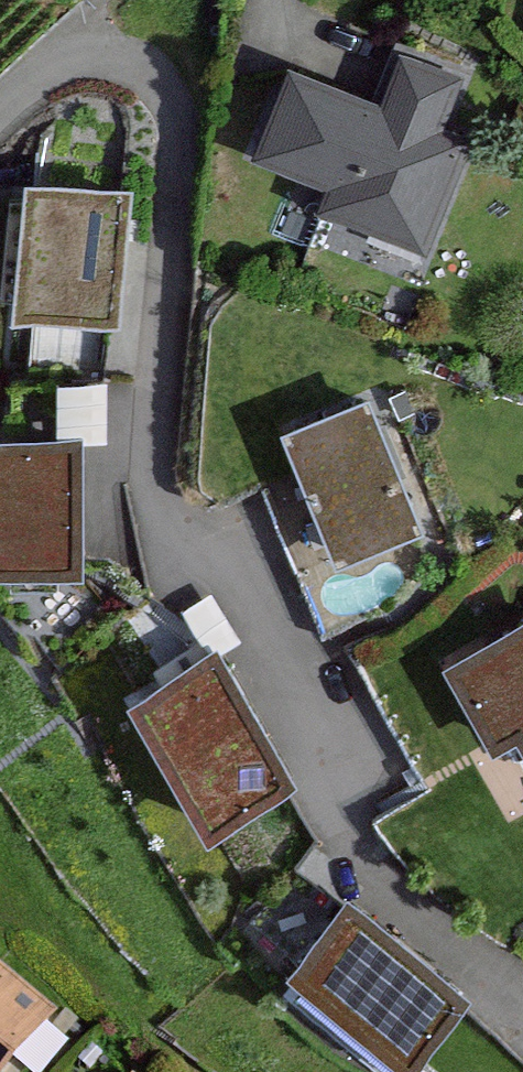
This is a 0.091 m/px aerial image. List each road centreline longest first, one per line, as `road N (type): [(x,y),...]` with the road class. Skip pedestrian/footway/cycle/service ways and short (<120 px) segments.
road 1 (residential): [(0,121),(51,77),(133,84),(154,172),(149,341),(167,520),(281,675),(340,818),(405,915),(522,1000)]

